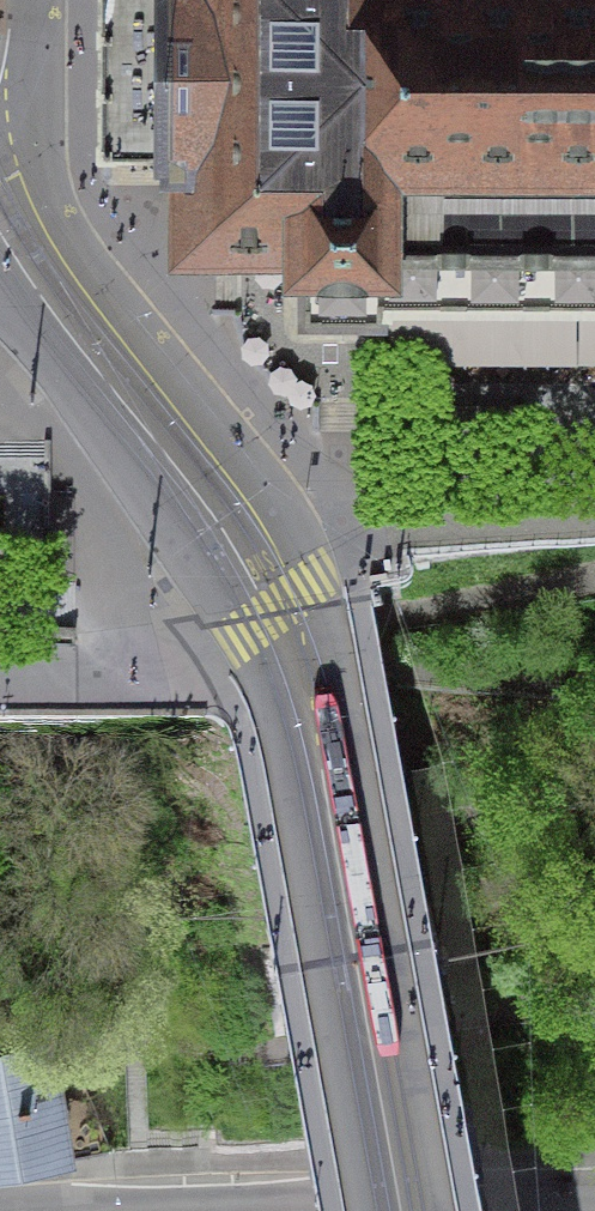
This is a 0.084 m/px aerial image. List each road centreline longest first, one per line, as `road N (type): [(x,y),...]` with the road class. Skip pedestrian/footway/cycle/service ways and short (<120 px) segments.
road 1 (tertiary): [(401,1210),(317,752),(288,654),(237,550),(0,232)]
road 2 (residential): [(0,145),(17,129),(34,84),(39,0)]

